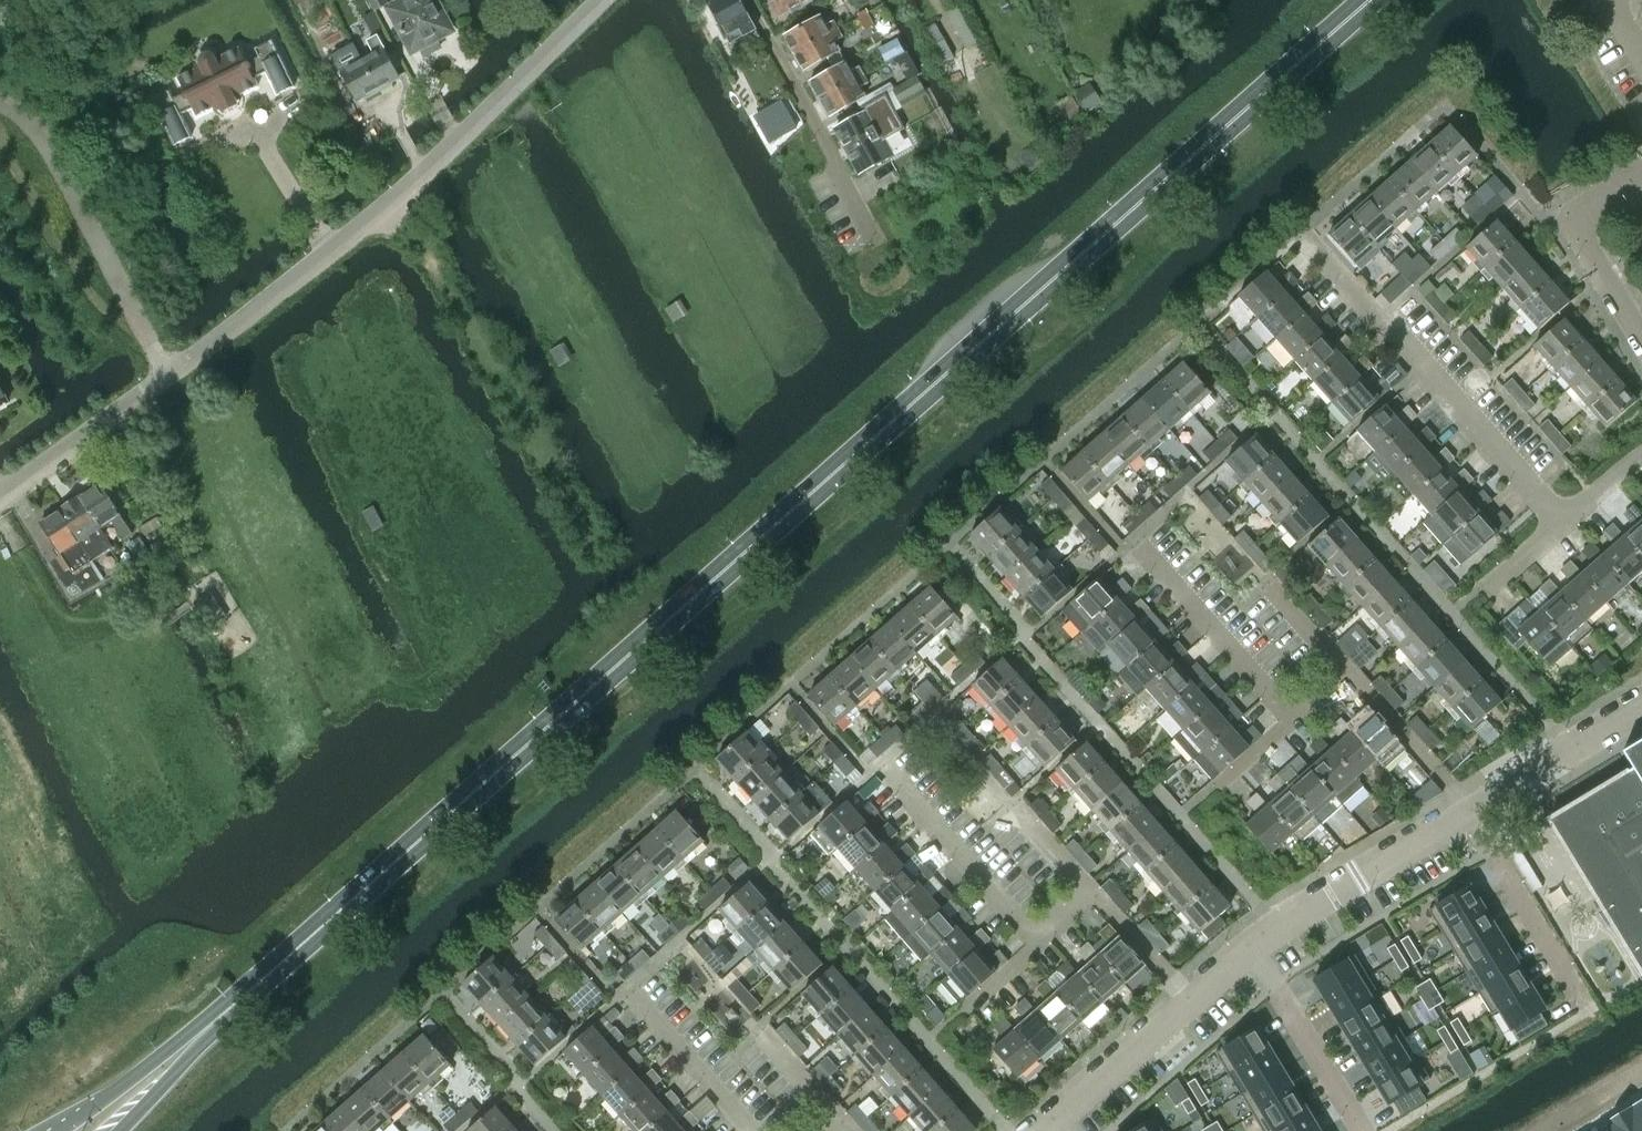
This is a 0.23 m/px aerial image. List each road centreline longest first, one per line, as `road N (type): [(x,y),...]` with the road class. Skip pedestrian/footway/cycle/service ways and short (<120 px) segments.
road 1 (primary): [(200,1034),(1369,0)]
road 2 (unclassified): [(0,502),(388,209),(601,0)]
road 3 (residential): [(1566,523),(1320,253)]
road 4 (residential): [(1467,812),(1319,902),(1192,1005)]
road 5 (residential): [(874,241),(744,0)]
road 6 (residential): [(893,780),(1042,946)]
road 7 (residential): [(1147,554),(1297,719)]
road 8 (residential): [(1641,336),(1573,221),(1641,176)]
road 9 (residential): [(1641,710),(1467,812)]
road 10 (residential): [(1192,1005),(1047,1130)]
road 11 (residential): [(1349,672),(1467,812)]
road 12 (residential): [(755,1130),(635,998)]
road 13 (primary): [(200,1034),(55,1130)]
road 14 (residential): [(1093,897),(1192,1005)]
road 15 (primary): [(117,1130),(200,1034)]

